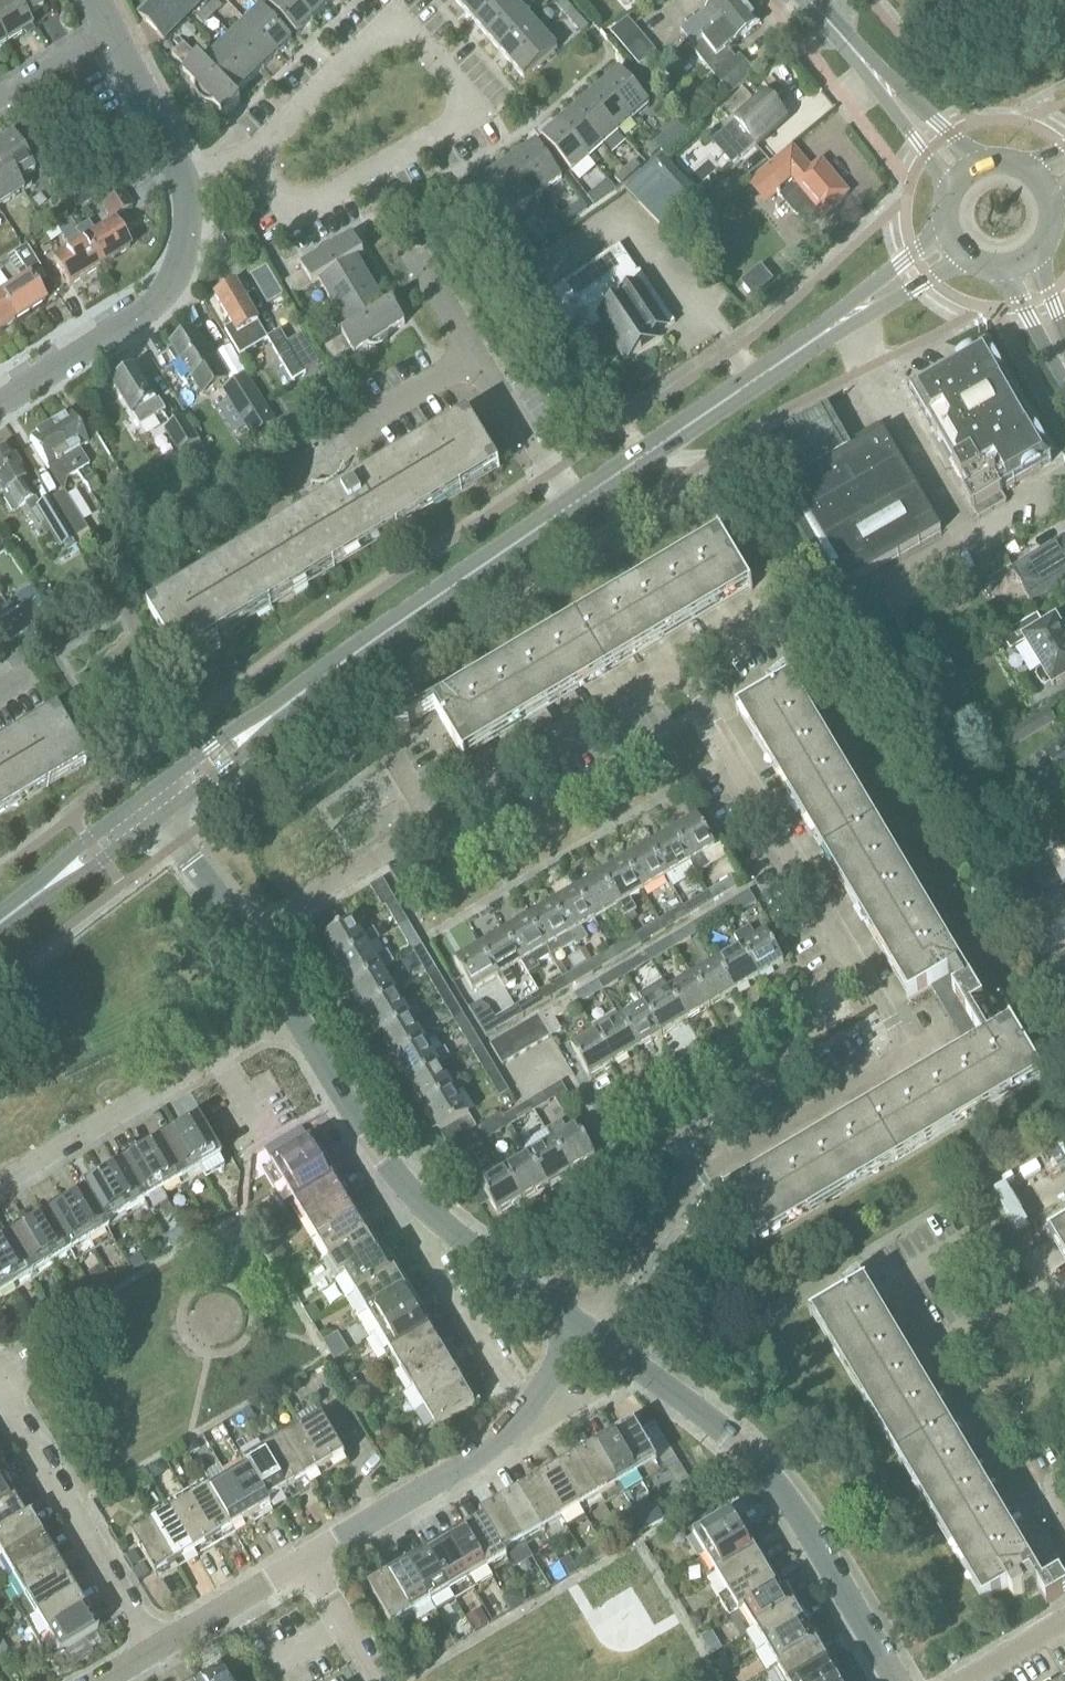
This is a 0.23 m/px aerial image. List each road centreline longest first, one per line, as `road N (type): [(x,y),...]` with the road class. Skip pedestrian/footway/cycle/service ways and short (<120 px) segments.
road 1 (tertiary): [(159,798),(573,503)]
road 2 (residential): [(258,934),(484,796),(497,772),(678,664)]
road 3 (residential): [(903,1680),(793,1502),(716,1426),(585,1328)]
road 4 (residential): [(259,152),(300,210),(367,179),(457,123),(467,107),(462,87),(395,13),(332,77)]
road 5 (tertiary): [(573,503),(953,243)]
road 6 (unclassified): [(910,1050),(678,664)]
road 7 (residential): [(585,1328),(481,1256),(415,1197),(375,1146),(294,1005)]
road 8 (residential): [(585,1328),(672,1187),(910,1050)]
road 9 (residential): [(308,1564),(511,1428),(585,1328)]
road 10 (residential): [(0,405),(163,298),(183,261),(187,179)]
road 11 (residential): [(159,1652),(0,1385)]
road 12 (residential): [(0,1186),(224,1052)]
road 13 (tertiary): [(962,172),(810,0)]
road 14 (tertiary): [(0,922),(159,798)]
road 15 (residential): [(316,461),(472,354)]
road 16 (residential): [(573,503),(472,354)]
road 17 (residential): [(159,1652),(308,1564)]
road 18 (residential): [(258,934),(159,798)]
road 19 (residential): [(187,179),(110,32)]
road 20 (unclassified): [(379,1680),(308,1564)]
road 21 (residential): [(0,100),(110,32)]

